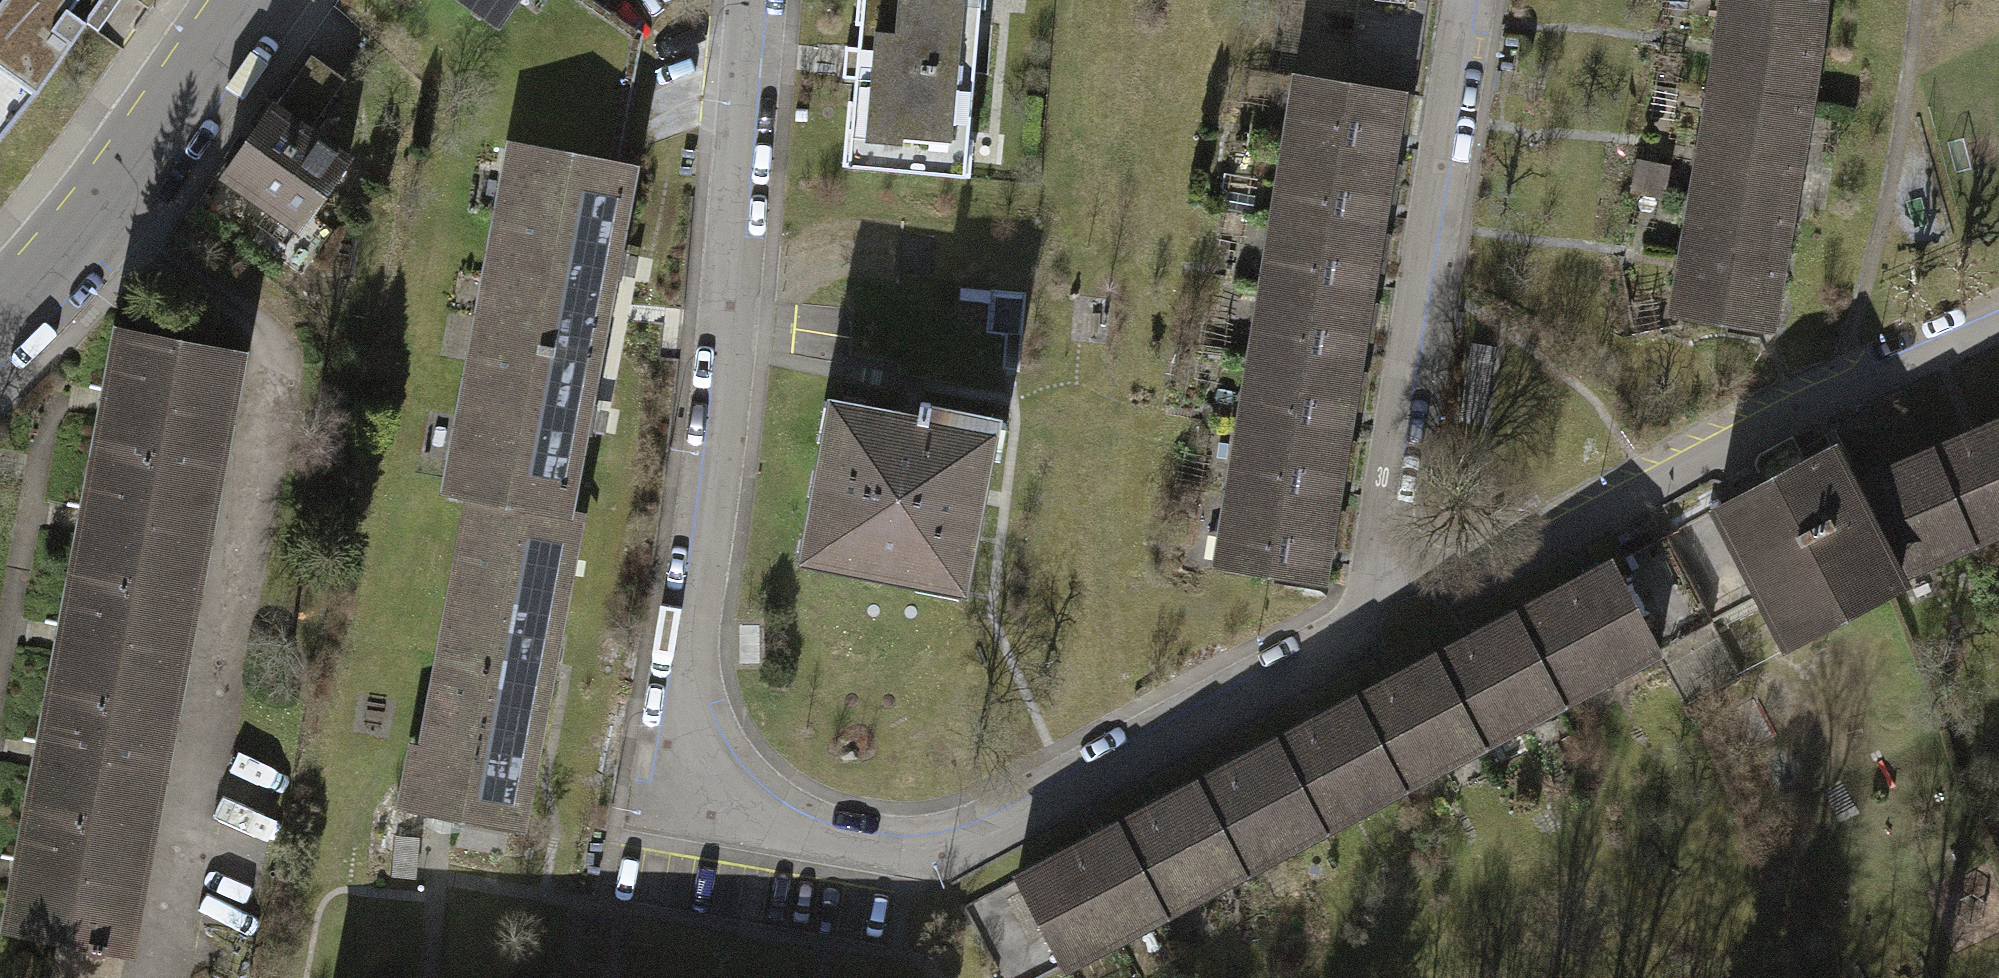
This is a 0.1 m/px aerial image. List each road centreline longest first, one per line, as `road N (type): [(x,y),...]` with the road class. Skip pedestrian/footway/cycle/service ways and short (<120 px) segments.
road 1 (residential): [(743,0),(727,232),(735,350),(684,726),(693,770),(724,798),(772,828),(872,849),(930,847),(977,831),(1307,666),(1355,634),(1370,598),(1388,583)]
road 2 (residential): [(1388,583),(1416,574),(1445,579),(1499,561),(1856,384),(1998,324)]
road 3 (residential): [(1388,583),(1380,524),(1446,135),(1460,0)]
road 4 (tertiary): [(250,0),(95,222),(0,325)]

